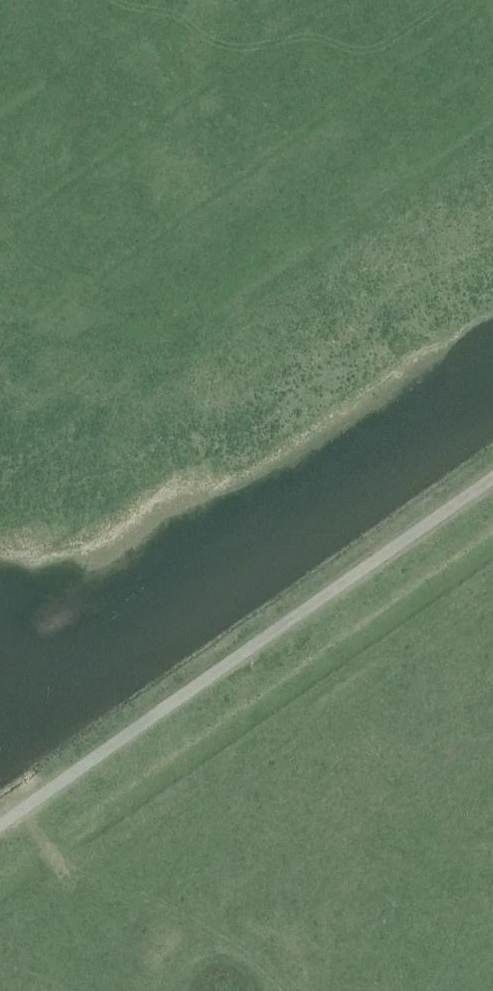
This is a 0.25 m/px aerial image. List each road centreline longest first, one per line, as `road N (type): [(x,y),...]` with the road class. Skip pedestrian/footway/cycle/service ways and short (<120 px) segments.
road 1 (track): [(0,825),(492,477)]

